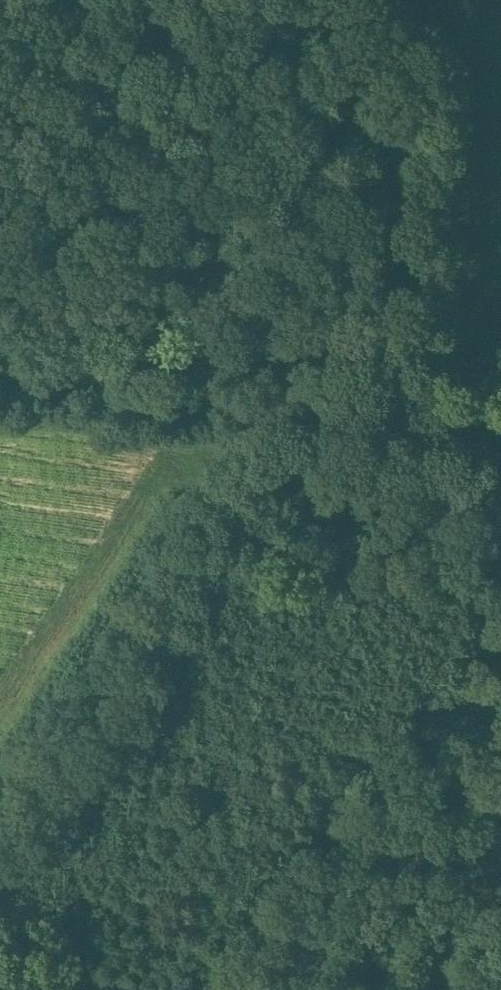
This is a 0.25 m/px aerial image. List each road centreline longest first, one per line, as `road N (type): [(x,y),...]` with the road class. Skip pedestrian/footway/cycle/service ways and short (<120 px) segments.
road 1 (unclassified): [(0,370),(500,419)]

